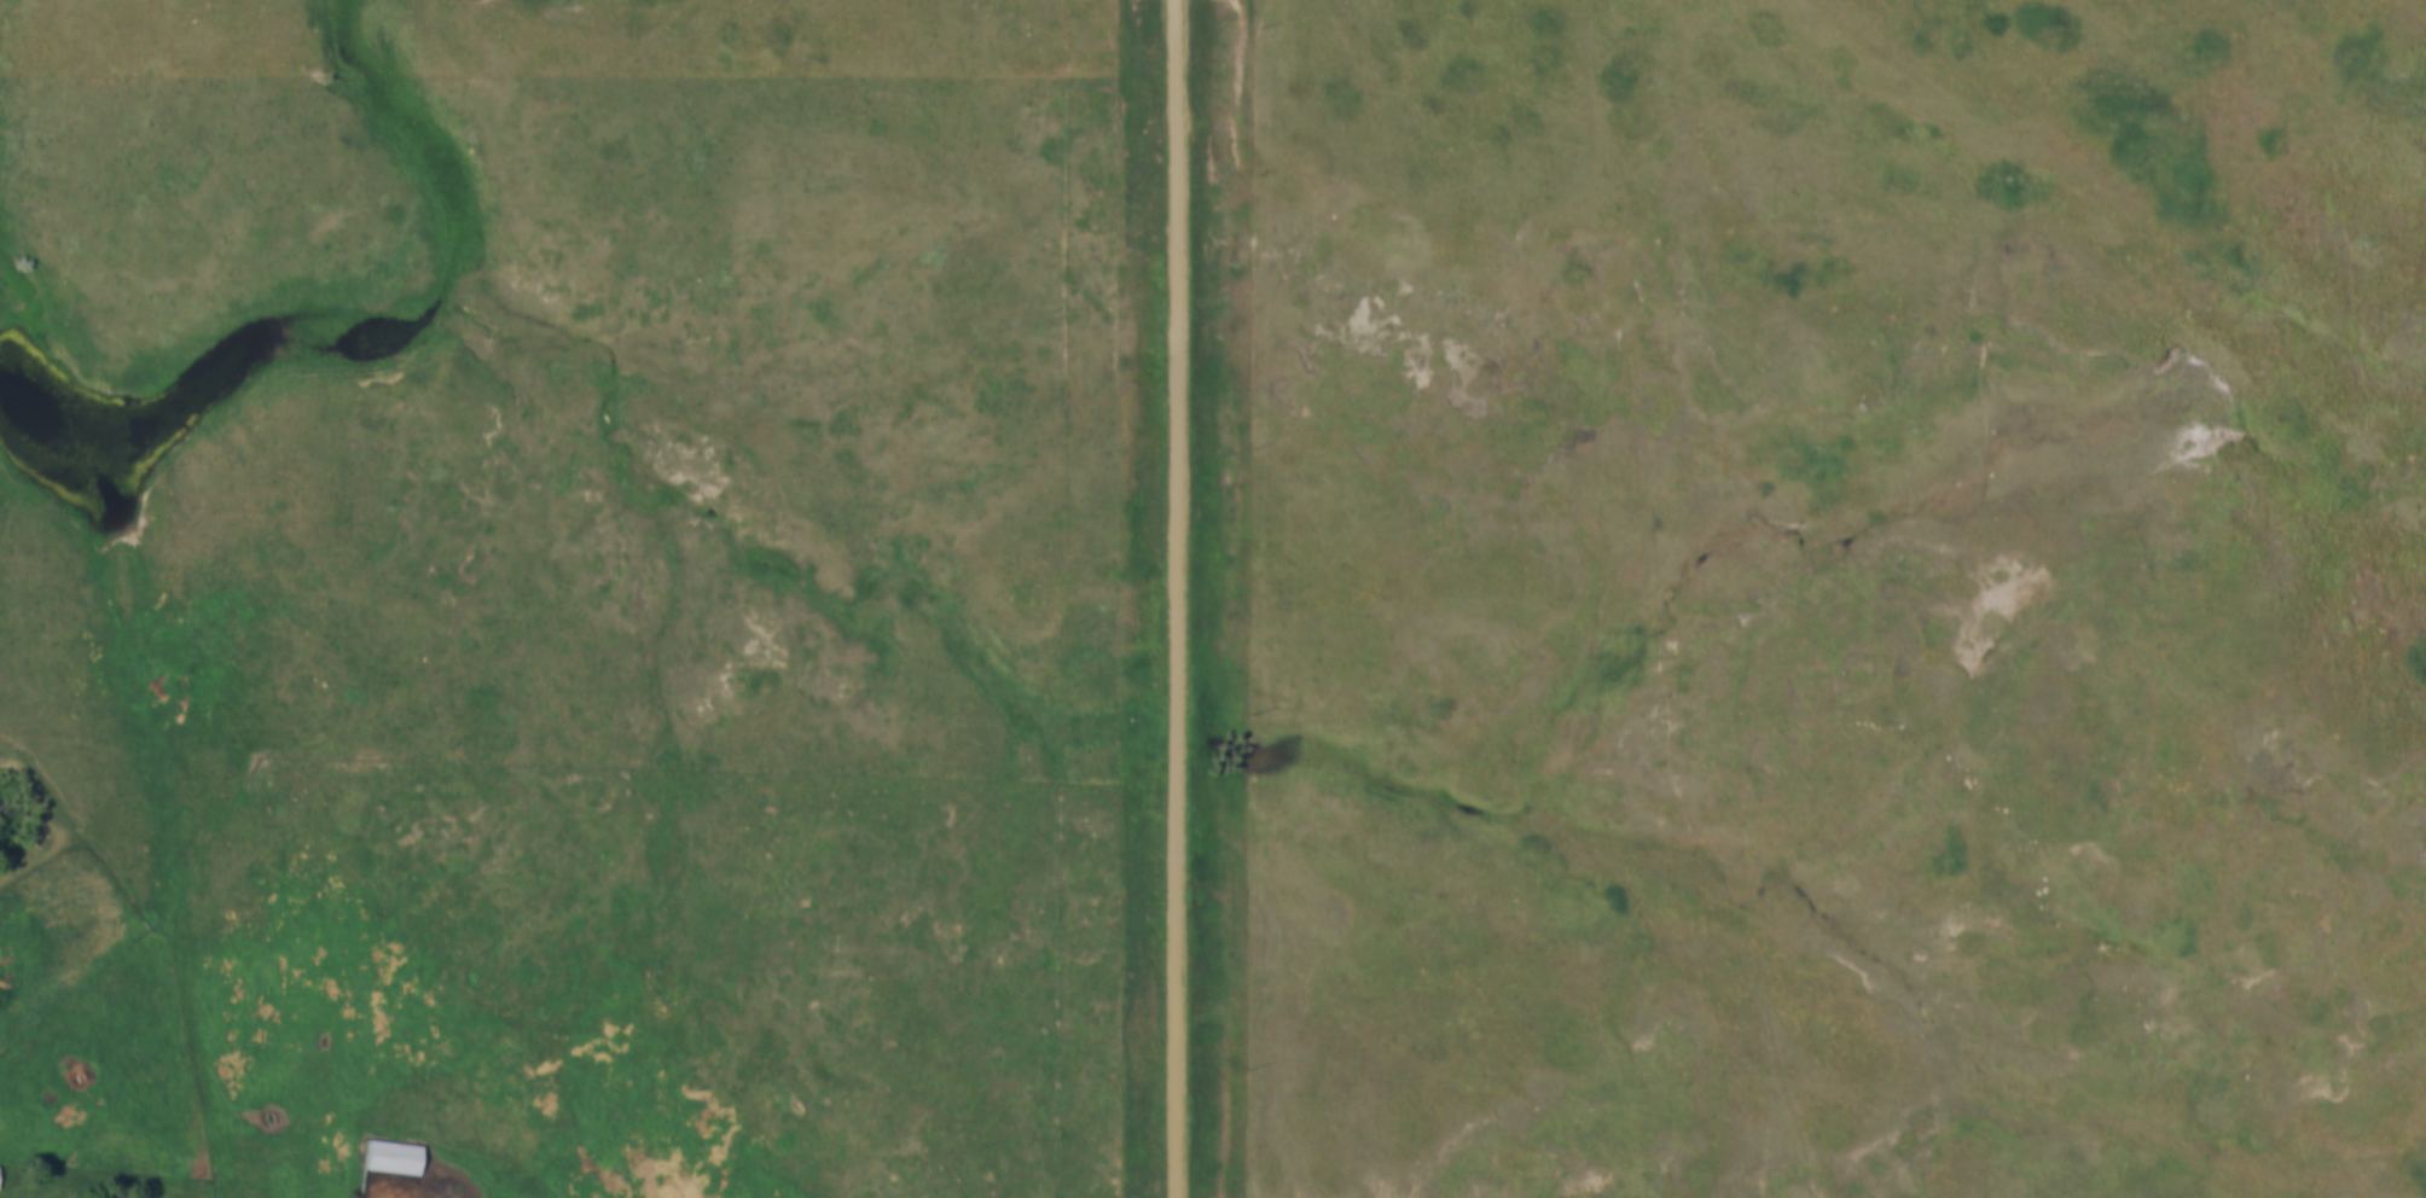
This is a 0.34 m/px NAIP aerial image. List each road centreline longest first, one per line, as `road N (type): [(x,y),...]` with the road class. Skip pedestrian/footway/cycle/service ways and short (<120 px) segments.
road 1 (residential): [(1181,0),(1177,1197)]

